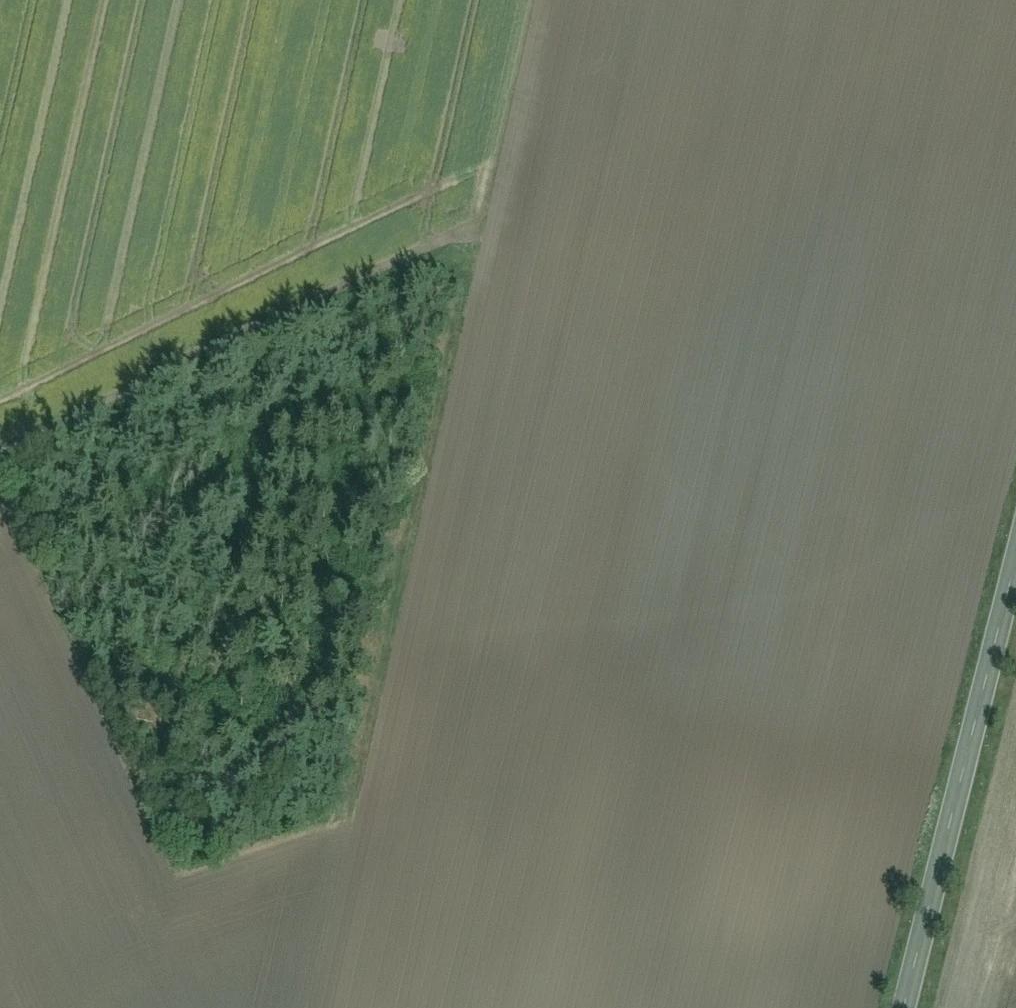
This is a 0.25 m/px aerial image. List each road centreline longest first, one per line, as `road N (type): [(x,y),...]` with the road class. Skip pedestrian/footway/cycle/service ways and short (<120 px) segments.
road 1 (tertiary): [(1015,571),(906,1007)]

